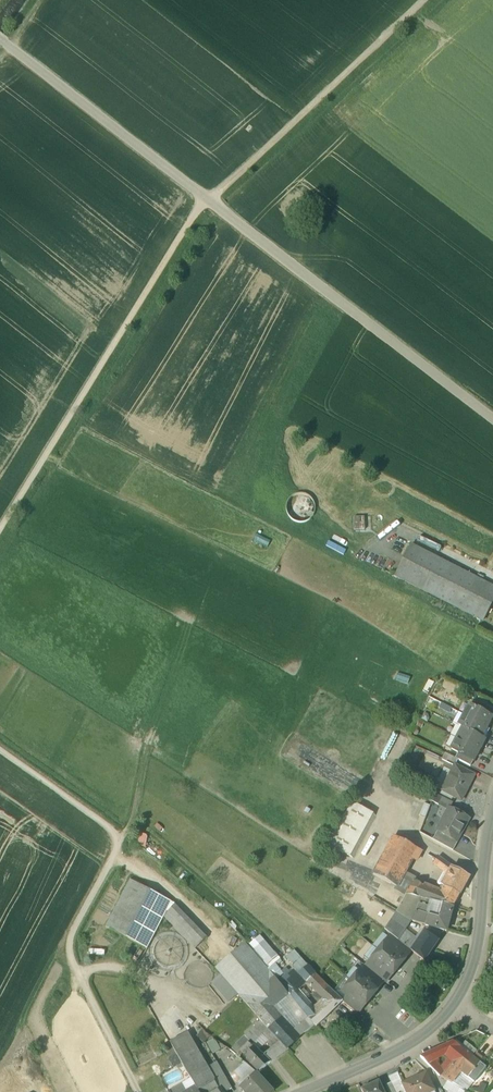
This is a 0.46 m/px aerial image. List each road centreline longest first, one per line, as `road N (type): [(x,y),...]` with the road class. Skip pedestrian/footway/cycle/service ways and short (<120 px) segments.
road 1 (track): [(0,546),(204,222),(436,0)]
road 2 (unclassified): [(0,40),(492,419)]
road 3 (track): [(322,862),(145,753),(132,821),(119,844)]
road 4 (track): [(0,753),(119,844),(69,953)]
road 5 (tertiary): [(452,1006),(480,950),(492,812)]
road 6 (tertiary): [(307,1091),(418,1040),(452,1006)]
road 7 (residential): [(141,1091),(69,953)]

